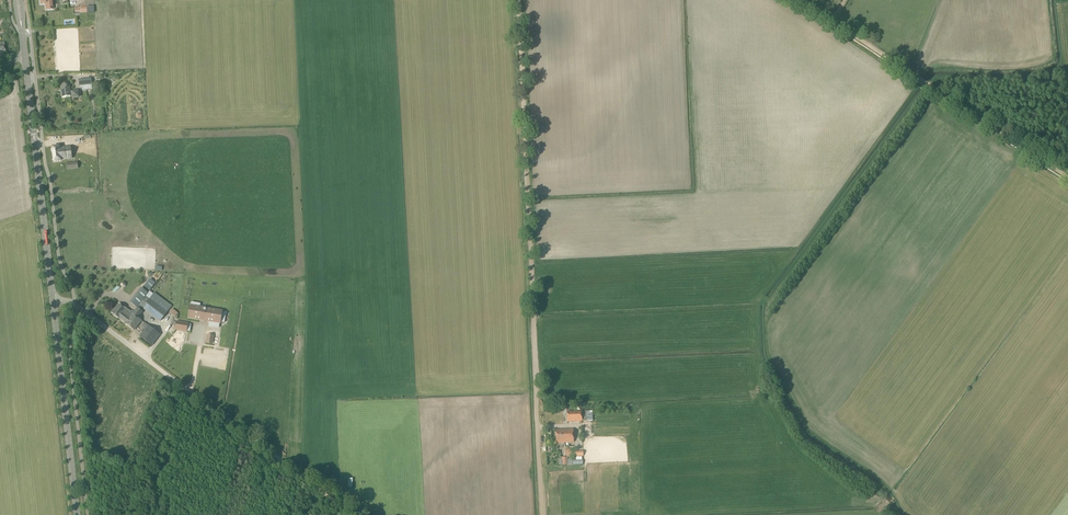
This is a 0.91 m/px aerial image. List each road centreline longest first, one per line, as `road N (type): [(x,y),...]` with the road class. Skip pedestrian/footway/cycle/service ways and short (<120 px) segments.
road 1 (track): [(520,0),(541,514)]
road 2 (secondary): [(53,301),(17,0)]
road 3 (track): [(832,21),(1067,177)]
road 4 (track): [(353,514),(170,376)]
road 5 (secondary): [(77,514),(53,301)]
road 6 (unclassified): [(170,376),(75,305),(53,301)]

